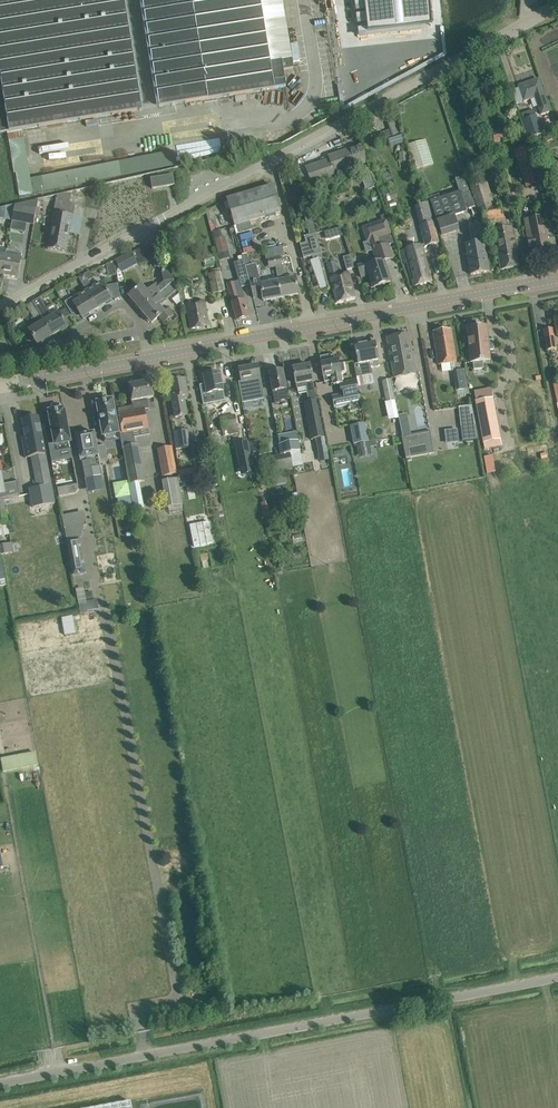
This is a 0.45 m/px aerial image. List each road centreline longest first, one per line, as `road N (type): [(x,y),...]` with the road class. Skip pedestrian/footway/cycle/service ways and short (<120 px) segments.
road 1 (unclassified): [(0,305),(557,6)]
road 2 (unclassified): [(0,1084),(557,977)]
road 3 (secondary): [(149,357),(557,279)]
road 4 (secondary): [(0,384),(149,357)]
road 5 (residential): [(144,330),(122,302),(47,349)]

